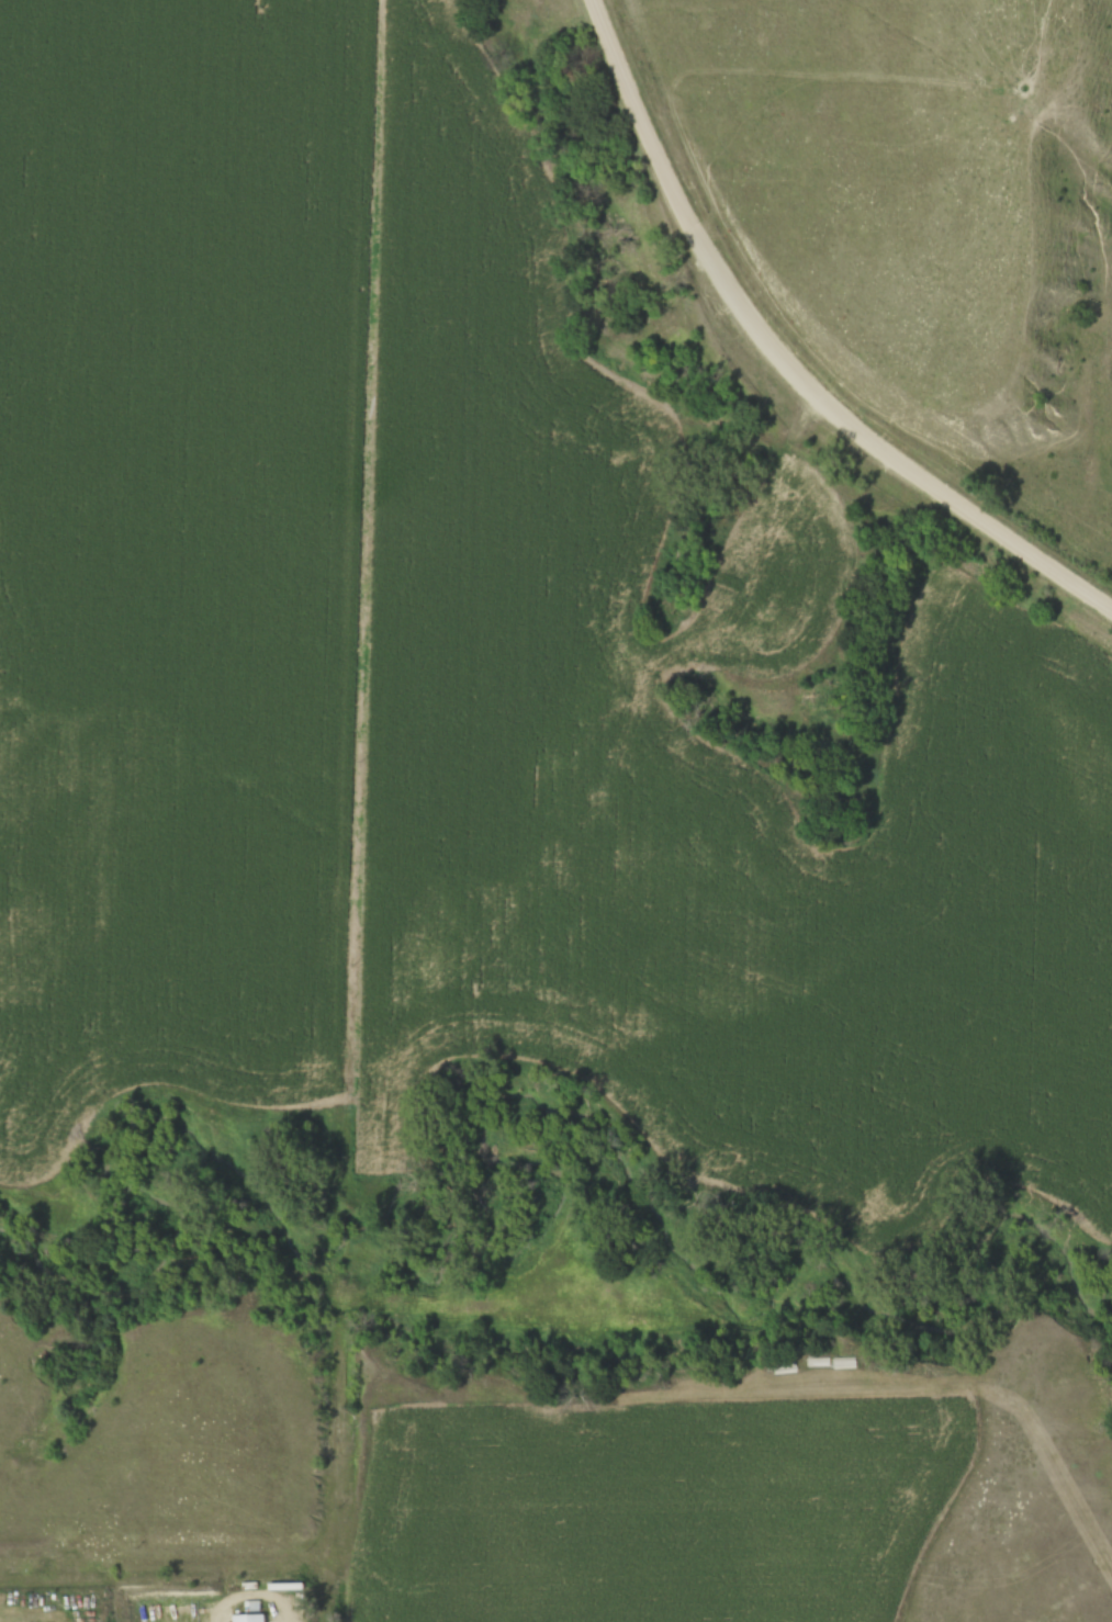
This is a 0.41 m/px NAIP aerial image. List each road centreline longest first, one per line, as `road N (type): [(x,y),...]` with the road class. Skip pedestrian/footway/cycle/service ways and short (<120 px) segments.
road 1 (tertiary): [(589,0),(674,199),(749,320),(798,378),(877,444),(1111,607)]

